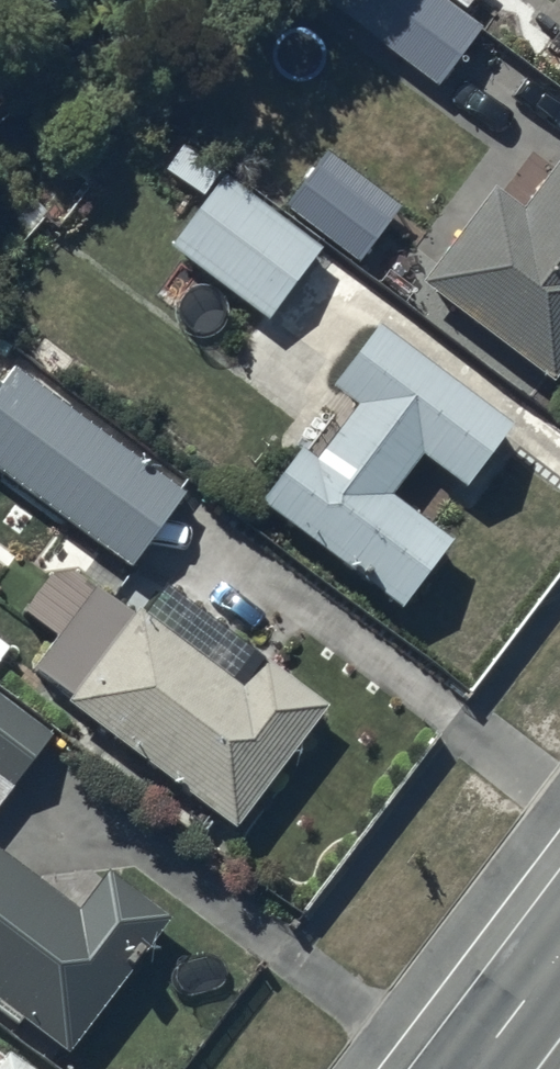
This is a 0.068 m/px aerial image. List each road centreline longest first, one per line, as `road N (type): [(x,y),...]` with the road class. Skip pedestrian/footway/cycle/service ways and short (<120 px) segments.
road 1 (primary): [(471,1068),(559,951)]

